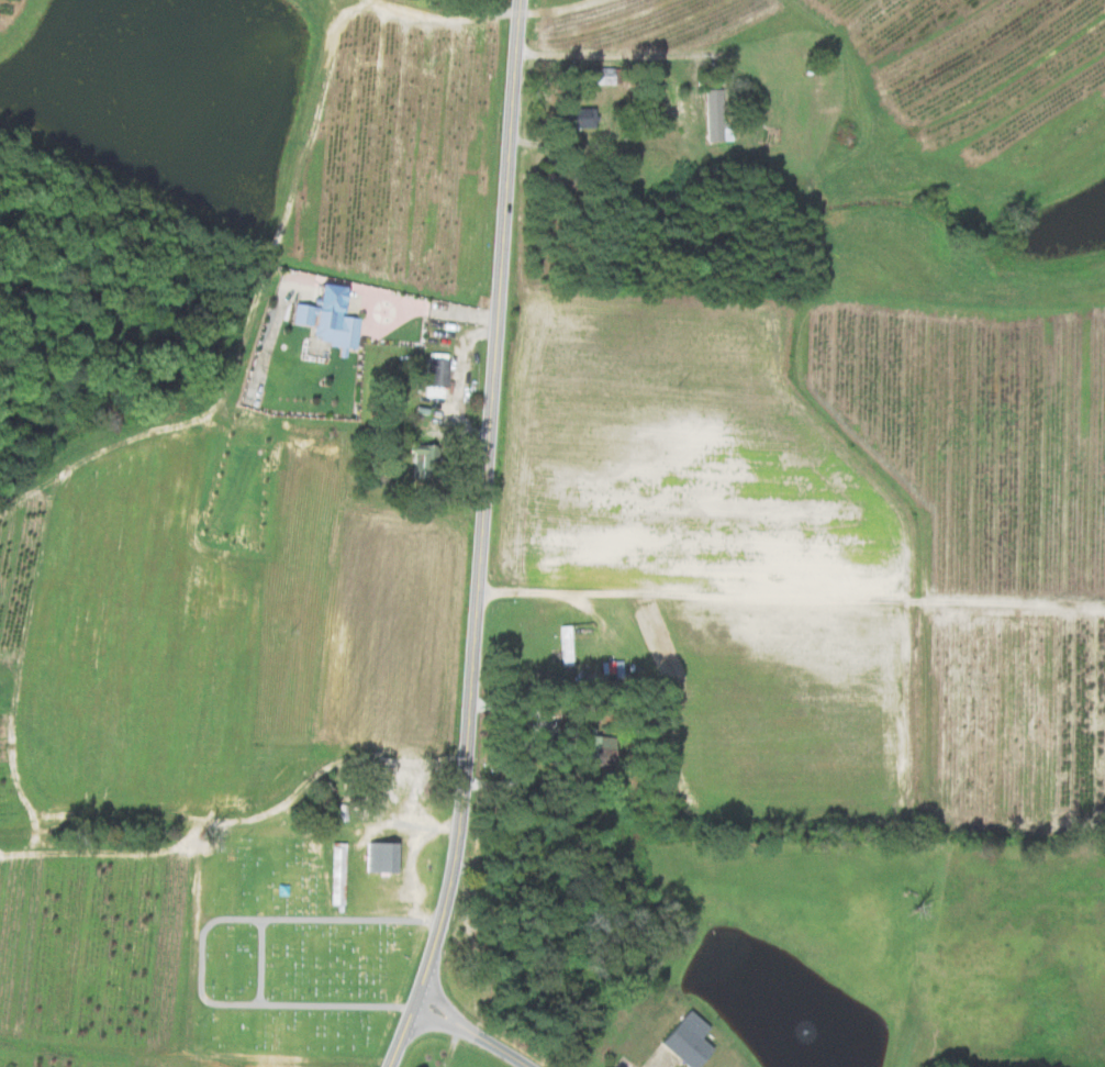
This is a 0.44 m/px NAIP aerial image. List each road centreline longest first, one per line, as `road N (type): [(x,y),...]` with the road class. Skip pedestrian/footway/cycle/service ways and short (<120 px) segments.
road 1 (tertiary): [(390,1066),(417,1002),(457,824),(520,0)]
road 2 (residential): [(527,1066),(417,1002)]

